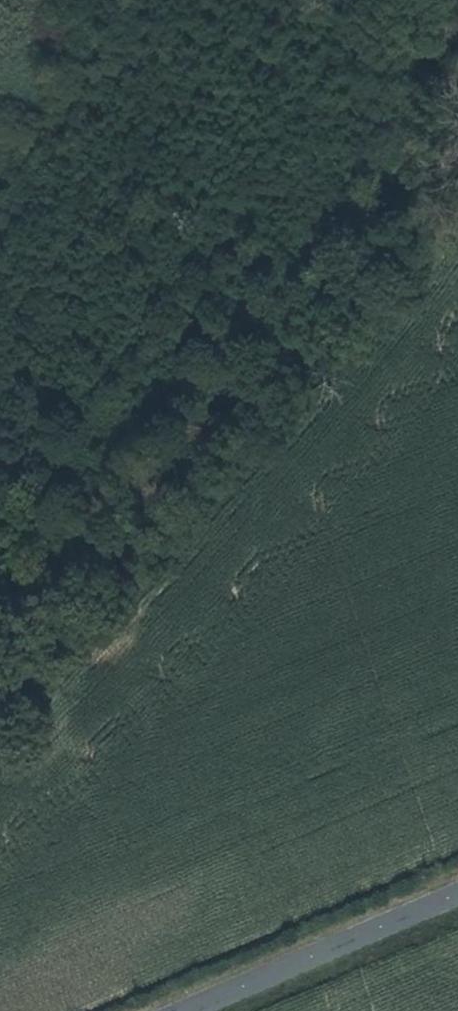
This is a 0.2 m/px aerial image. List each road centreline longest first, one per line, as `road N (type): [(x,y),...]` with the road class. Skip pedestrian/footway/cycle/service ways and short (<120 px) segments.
road 1 (tertiary): [(457,897),(197,1010)]

